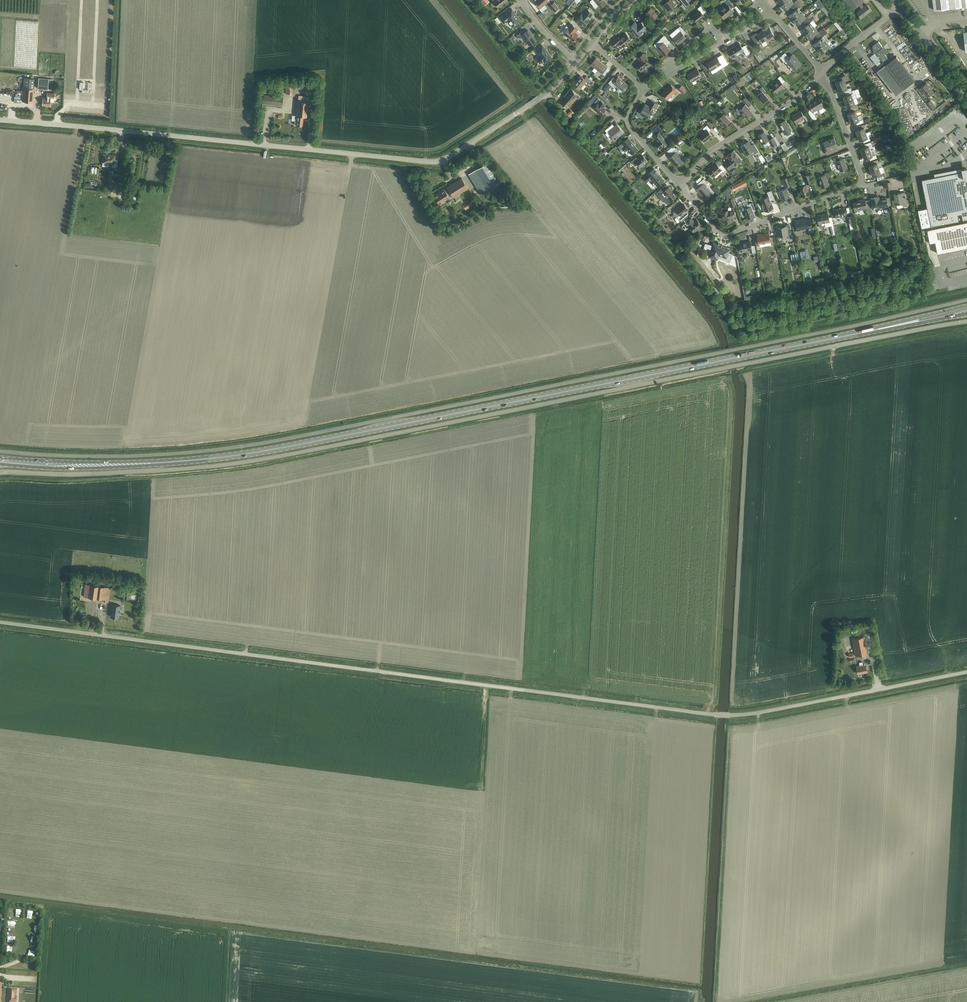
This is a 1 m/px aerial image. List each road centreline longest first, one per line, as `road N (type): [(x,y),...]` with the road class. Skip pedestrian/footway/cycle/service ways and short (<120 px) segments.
road 1 (unclassified): [(0,451),(131,456),(278,441),(966,302)]
road 2 (unclassified): [(966,323),(214,467),(0,474)]
road 3 (primary): [(0,460),(199,461),(858,334)]
road 4 (unclassified): [(713,715),(0,622)]
road 5 (unclassified): [(526,107),(460,153),(428,163),(0,118)]
road 6 (unclassified): [(713,715),(966,672)]
road 7 (residential): [(679,184),(710,153),(797,98),(822,70)]
road 8 (residential): [(720,235),(863,184)]
road 9 (residential): [(863,184),(822,70)]

